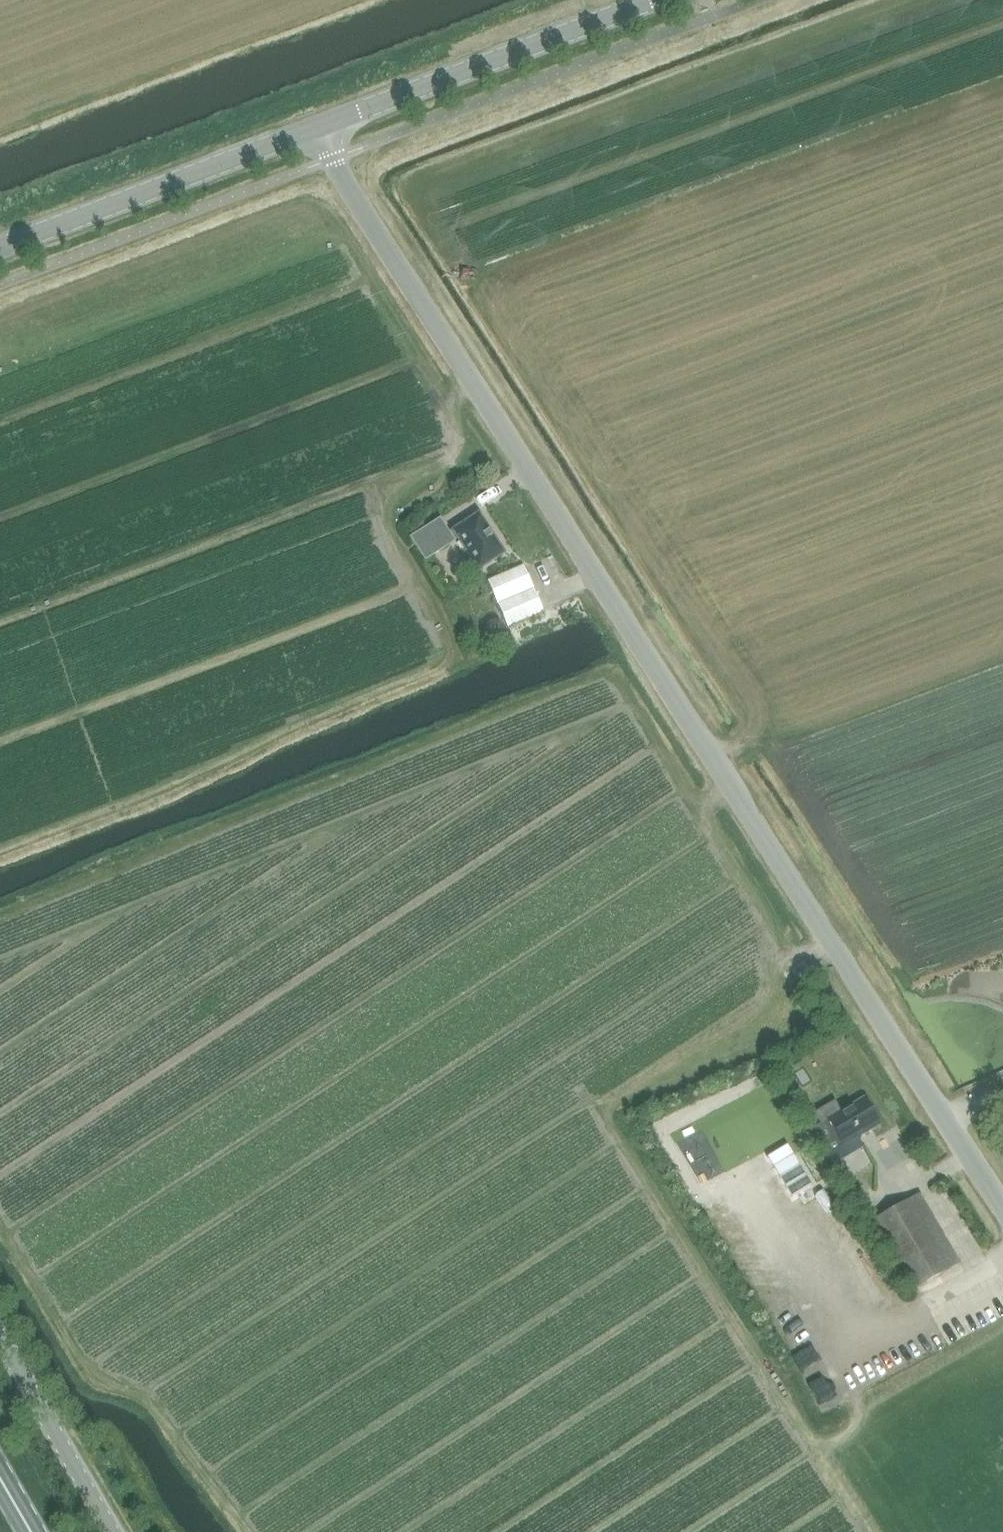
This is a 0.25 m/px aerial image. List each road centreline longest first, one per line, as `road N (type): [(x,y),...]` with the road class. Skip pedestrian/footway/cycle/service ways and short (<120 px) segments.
road 1 (unclassified): [(1002,1211),(694,732),(326,132)]
road 2 (tertiary): [(326,132),(678,0)]
road 3 (tertiary): [(0,251),(326,132)]
road 4 (unclassified): [(119,1531),(0,1328)]

